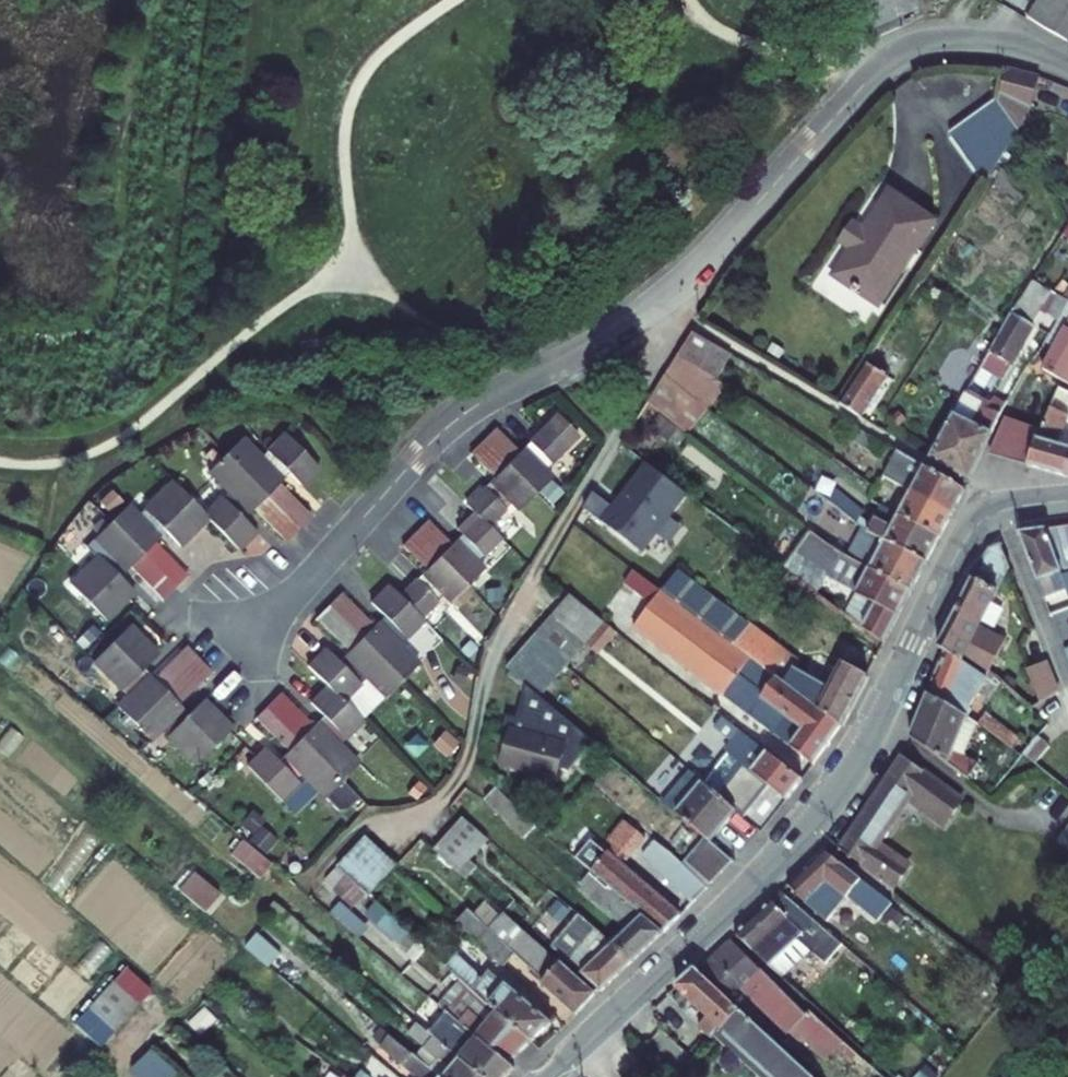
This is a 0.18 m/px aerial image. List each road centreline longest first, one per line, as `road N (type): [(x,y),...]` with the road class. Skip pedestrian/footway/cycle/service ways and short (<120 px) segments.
road 1 (residential): [(1067,70),(990,43),(926,44),(888,63),(682,283),(439,435),(241,656)]
road 2 (tertiary): [(1067,501),(1008,508),(970,531),(865,745),(827,803),(545,1076)]

